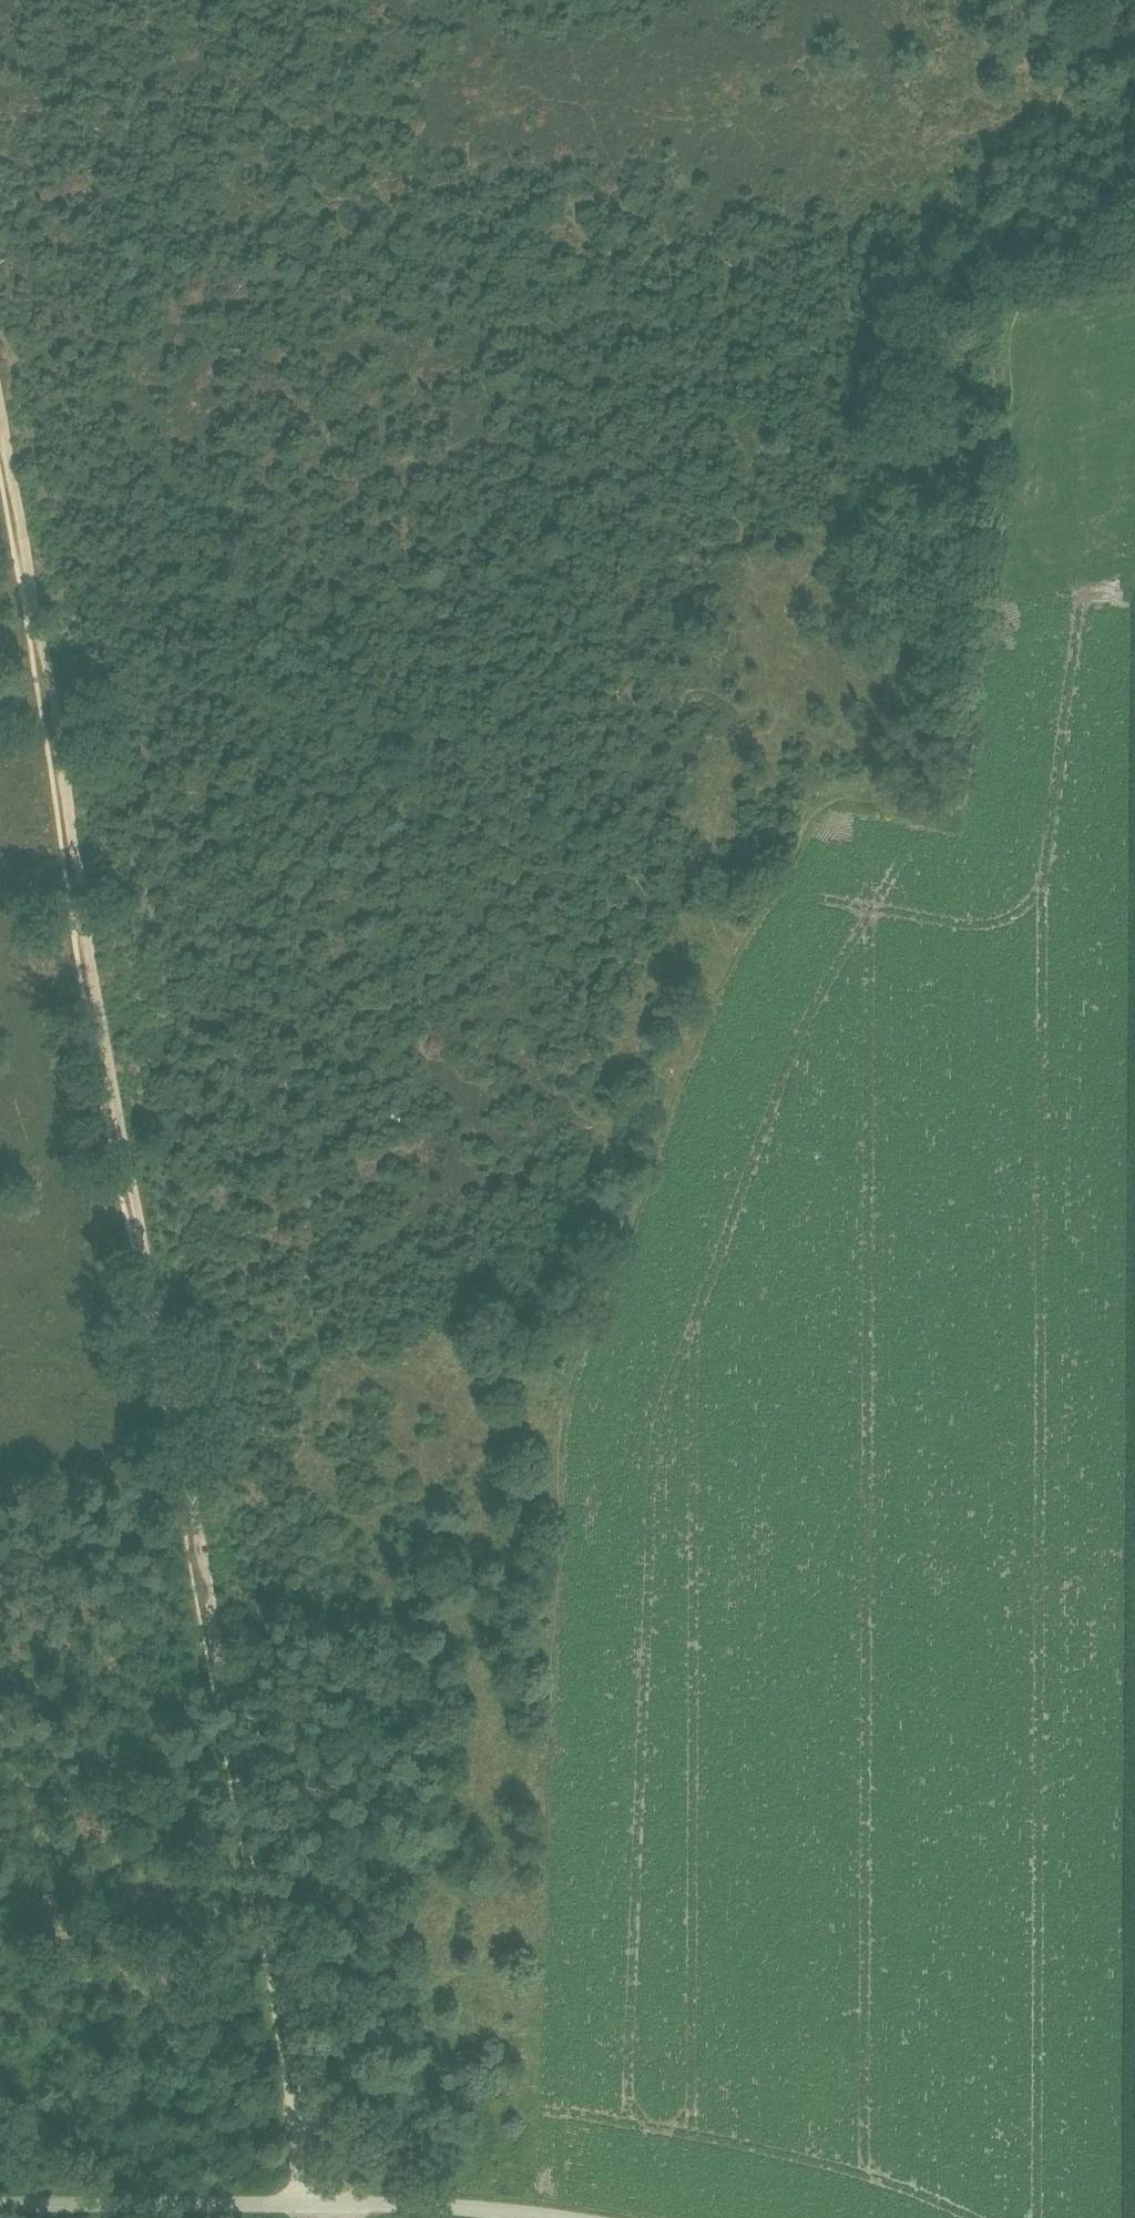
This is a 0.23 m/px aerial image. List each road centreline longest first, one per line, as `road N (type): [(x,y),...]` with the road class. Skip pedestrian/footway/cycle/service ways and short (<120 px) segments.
road 1 (track): [(0,403),(322,2207)]
road 2 (unclassified): [(0,2205),(322,2207)]
road 3 (unclassified): [(529,2217),(322,2207)]

